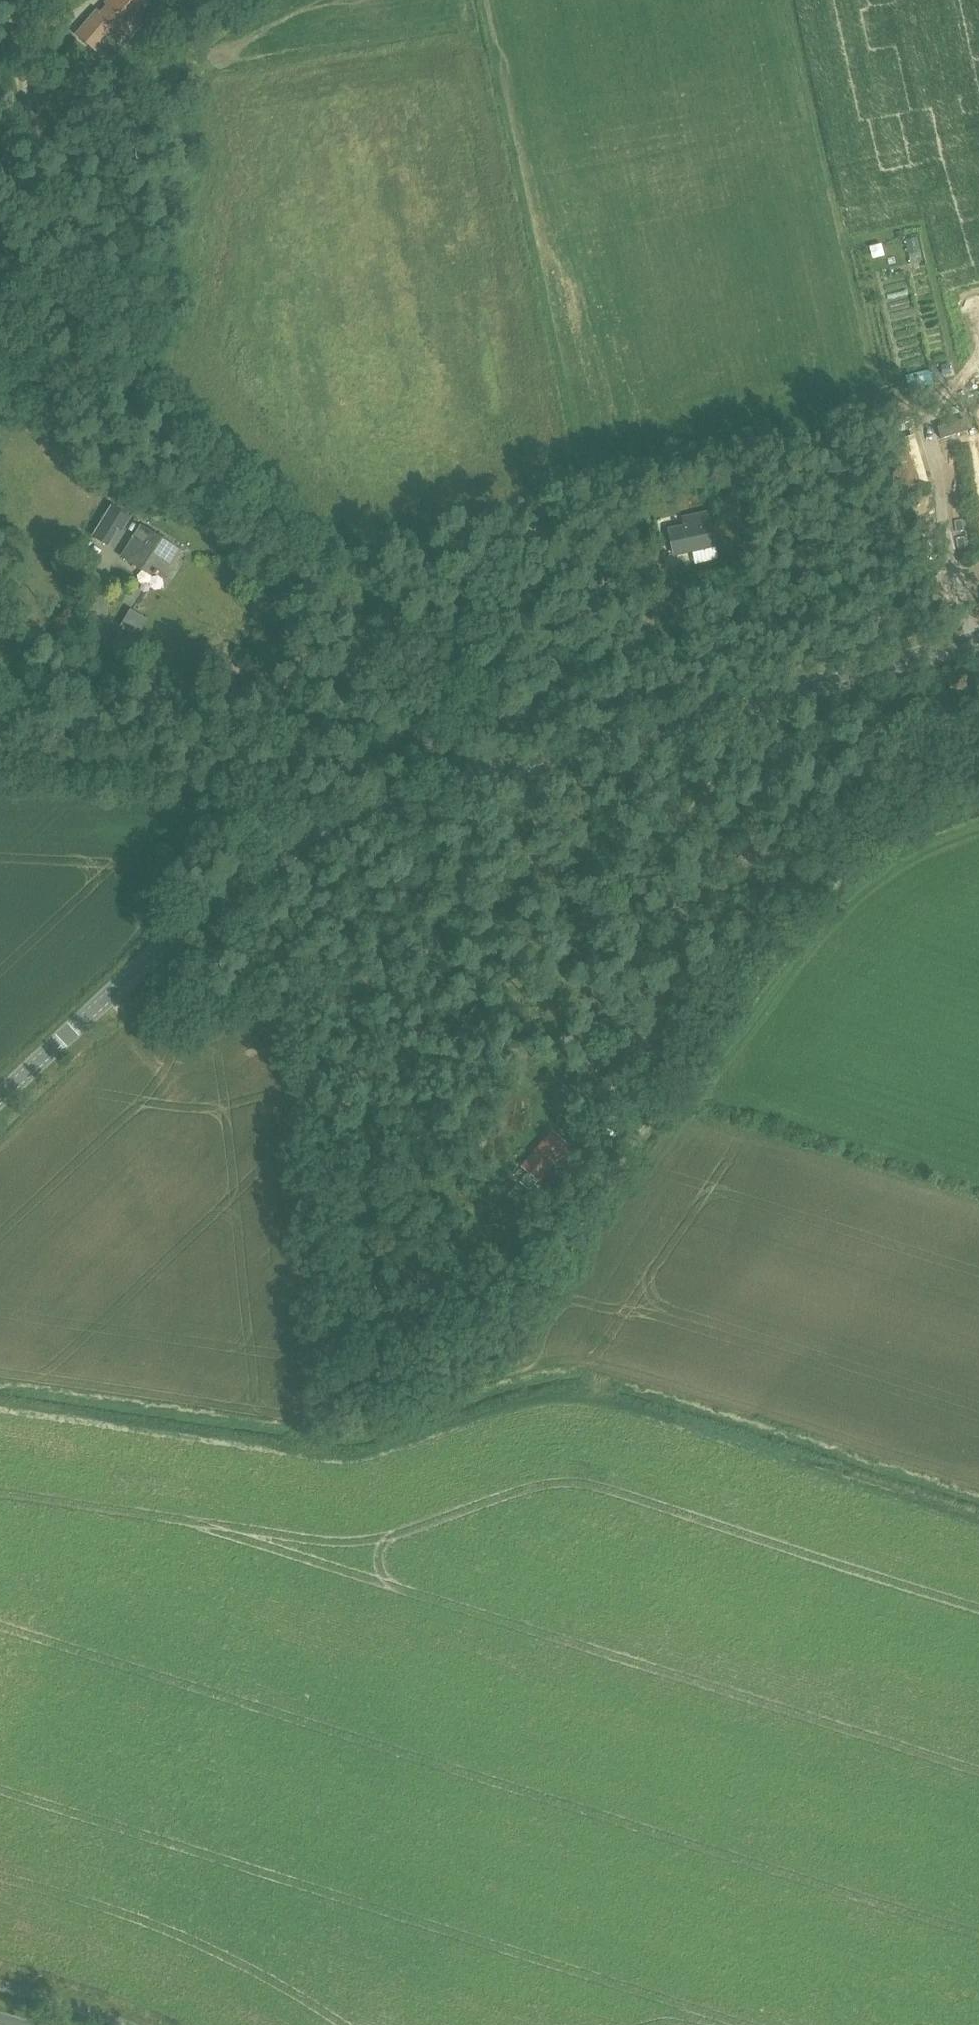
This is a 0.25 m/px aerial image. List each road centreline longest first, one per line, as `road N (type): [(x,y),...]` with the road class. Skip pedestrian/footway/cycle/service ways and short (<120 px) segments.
road 1 (unclassified): [(0,1099),(251,878),(352,823),(480,773),(978,642)]
road 2 (track): [(8,0),(27,108),(53,176),(80,326),(111,384),(165,441),(356,623),(403,657),(426,701),(426,791)]
road 3 (track): [(778,694),(782,723),(690,815),(675,875),(672,951),(650,1025),(575,1083),(567,1111)]
road 4 (track): [(0,769),(149,769),(321,840)]
road 5 (track): [(175,637),(149,769)]

